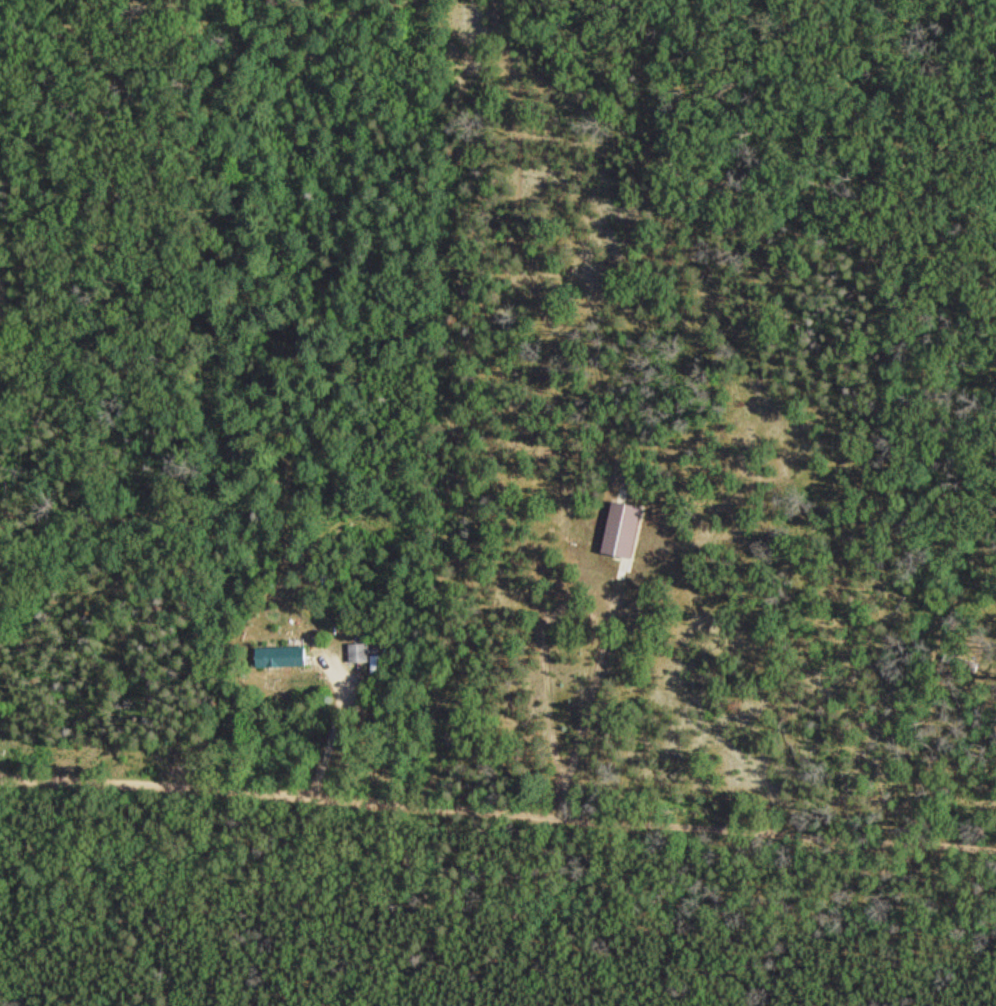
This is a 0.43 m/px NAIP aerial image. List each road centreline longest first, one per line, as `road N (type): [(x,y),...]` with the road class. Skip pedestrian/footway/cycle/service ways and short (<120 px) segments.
road 1 (track): [(995,850),(0,766)]

